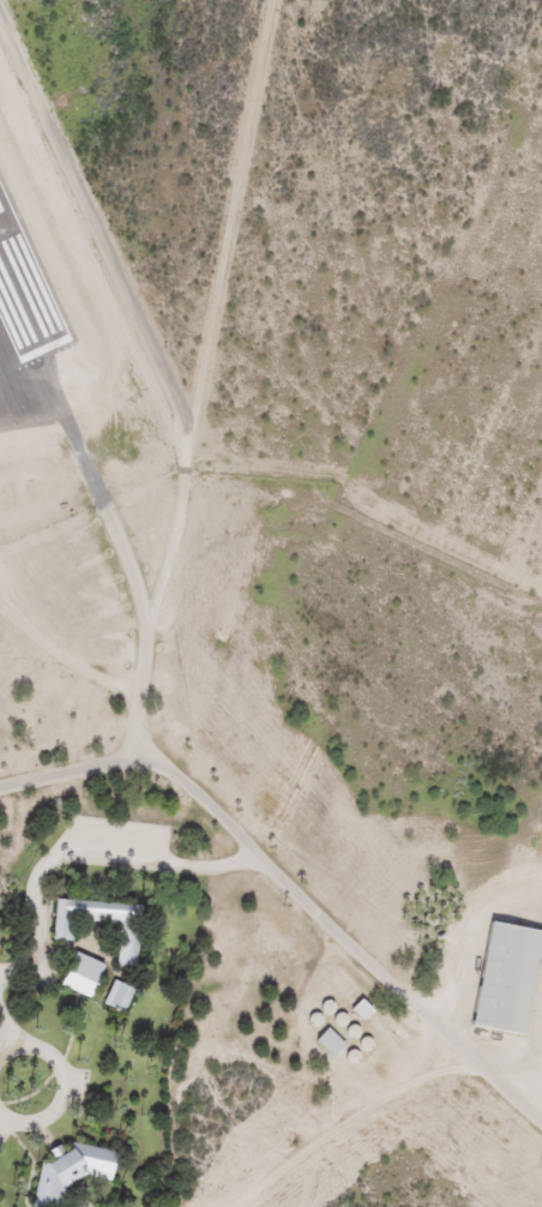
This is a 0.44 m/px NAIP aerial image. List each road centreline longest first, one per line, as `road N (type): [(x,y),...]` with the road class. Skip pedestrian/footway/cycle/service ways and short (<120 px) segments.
road 1 (residential): [(0,575),(82,677),(336,933),(541,1119)]
road 2 (residential): [(133,729),(275,0)]
road 3 (residential): [(0,35),(191,450)]
road 4 (residential): [(250,1206),(365,1129),(480,1067)]

